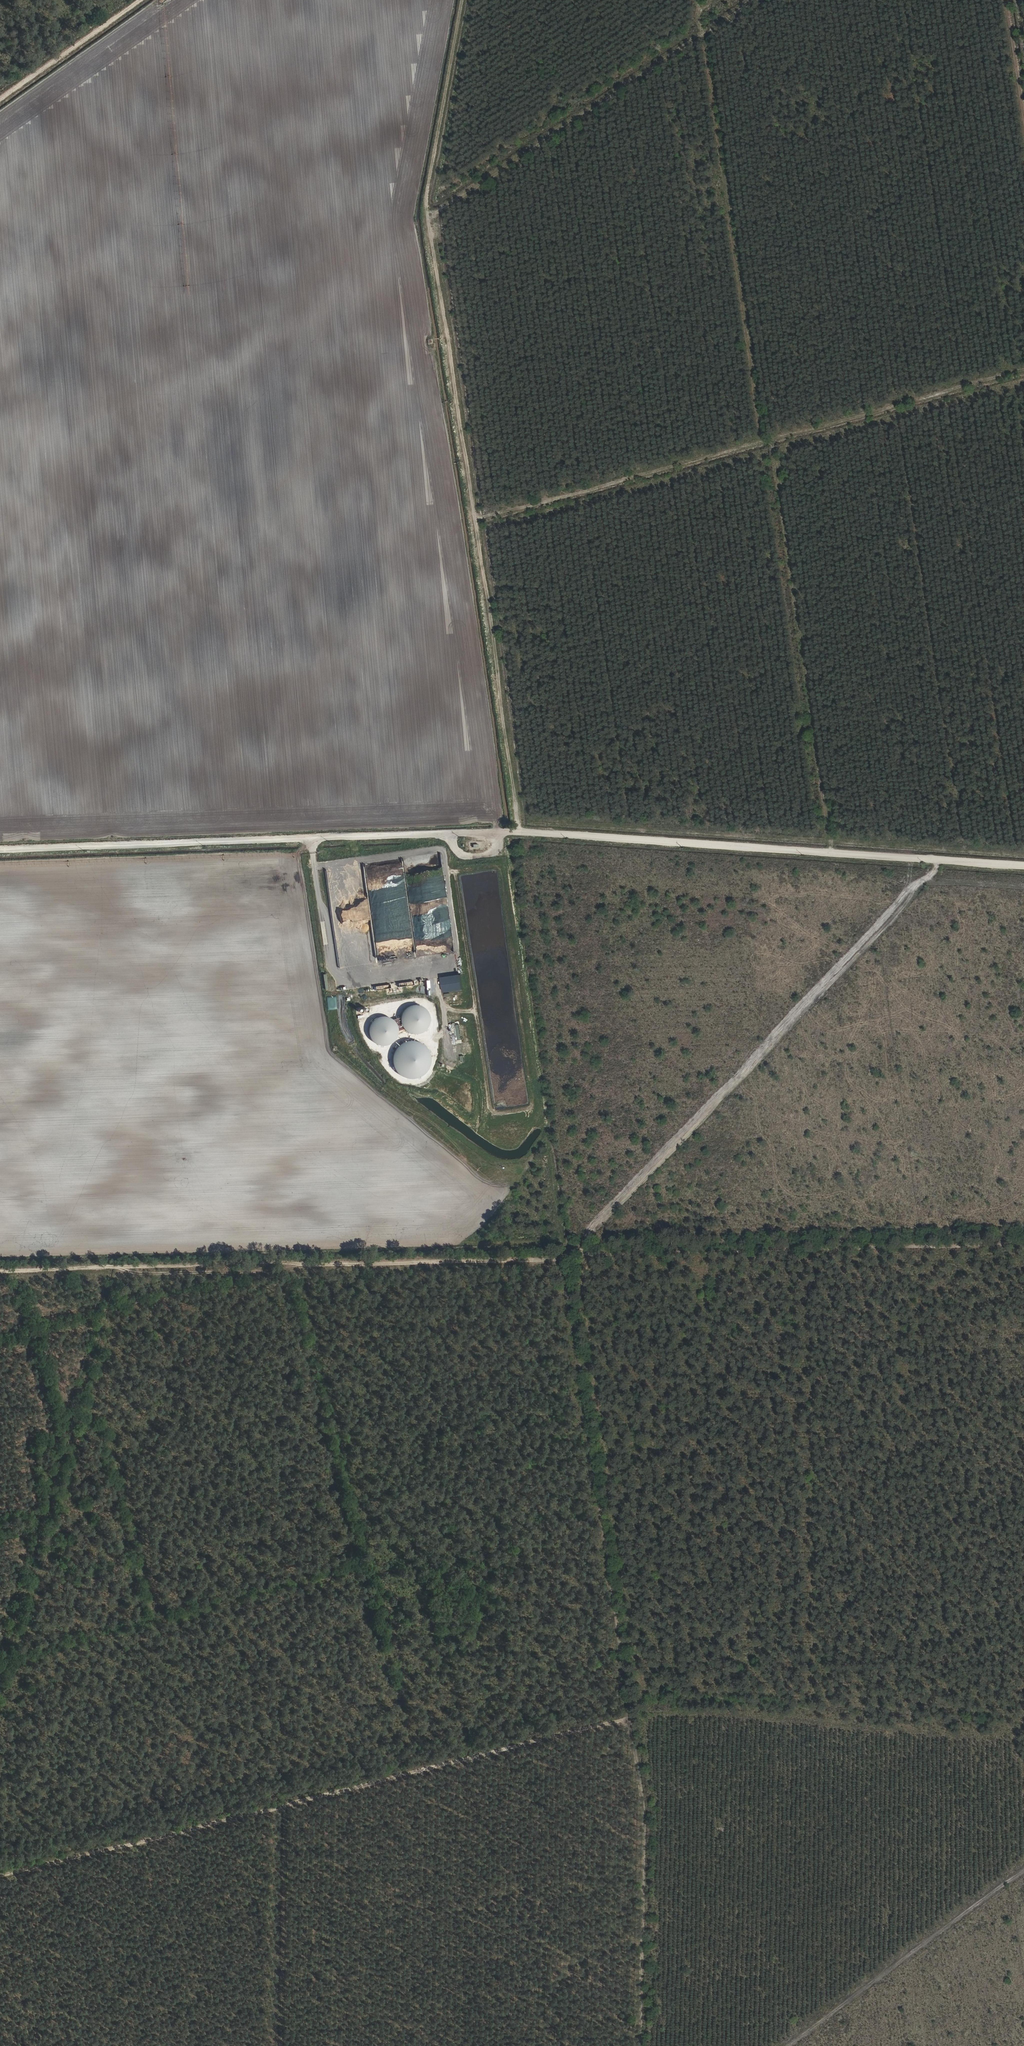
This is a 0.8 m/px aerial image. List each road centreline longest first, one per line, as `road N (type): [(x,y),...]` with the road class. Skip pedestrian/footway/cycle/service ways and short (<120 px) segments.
road 1 (track): [(1023,867),(518,833),(0,851)]
road 2 (track): [(0,1272),(1023,1244)]
road 3 (track): [(790,2045),(1023,1870)]

